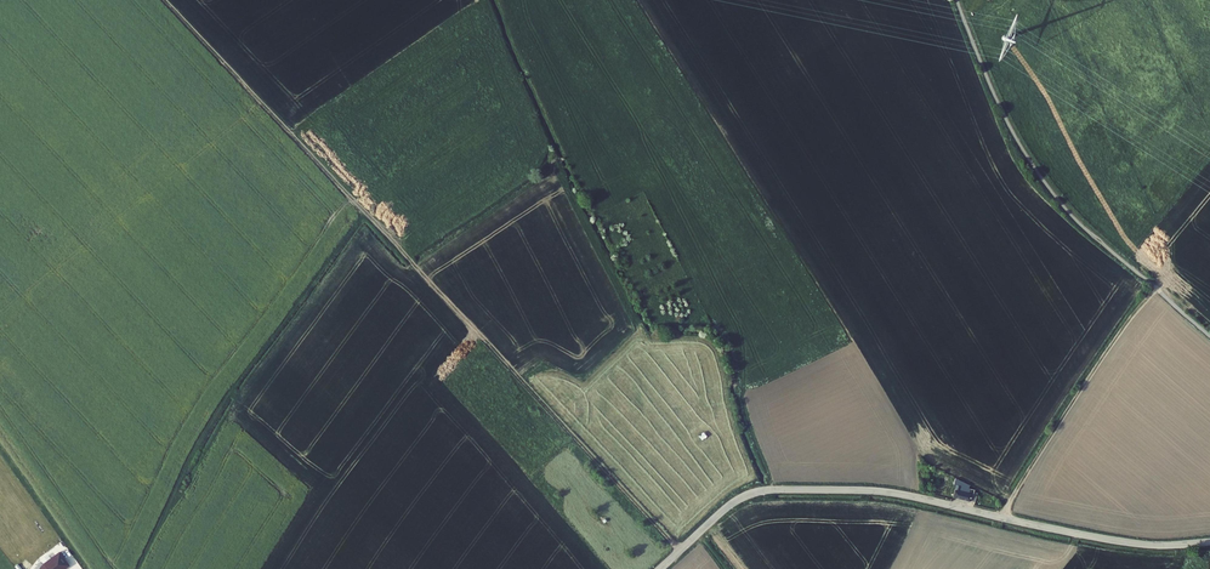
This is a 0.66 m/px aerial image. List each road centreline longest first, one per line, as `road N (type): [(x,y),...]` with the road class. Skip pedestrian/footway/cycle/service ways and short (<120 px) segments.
road 1 (track): [(679,551),(166,0)]
road 2 (unclassified): [(1209,542),(1122,541),(881,491),(769,490),(732,503),(659,568)]
road 3 (track): [(363,214),(239,381),(137,568)]

